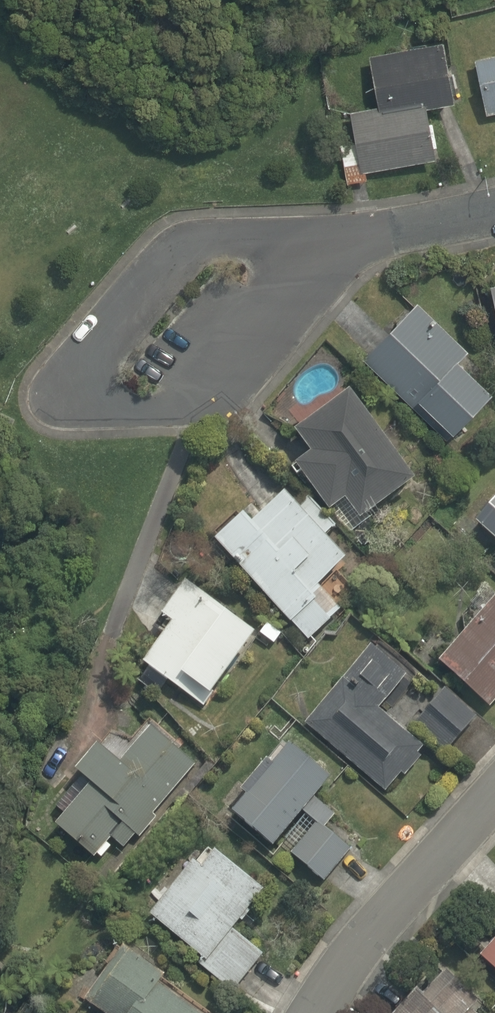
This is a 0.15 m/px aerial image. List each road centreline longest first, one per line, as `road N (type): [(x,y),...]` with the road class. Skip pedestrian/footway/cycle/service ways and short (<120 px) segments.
road 1 (residential): [(376,239),(283,234),(213,244),(169,263),(93,355),(87,400),(116,414),(155,417),(215,395),(286,312)]
road 2 (residential): [(494,796),(339,969),(315,1012)]
road 3 (residential): [(376,239),(494,215)]

